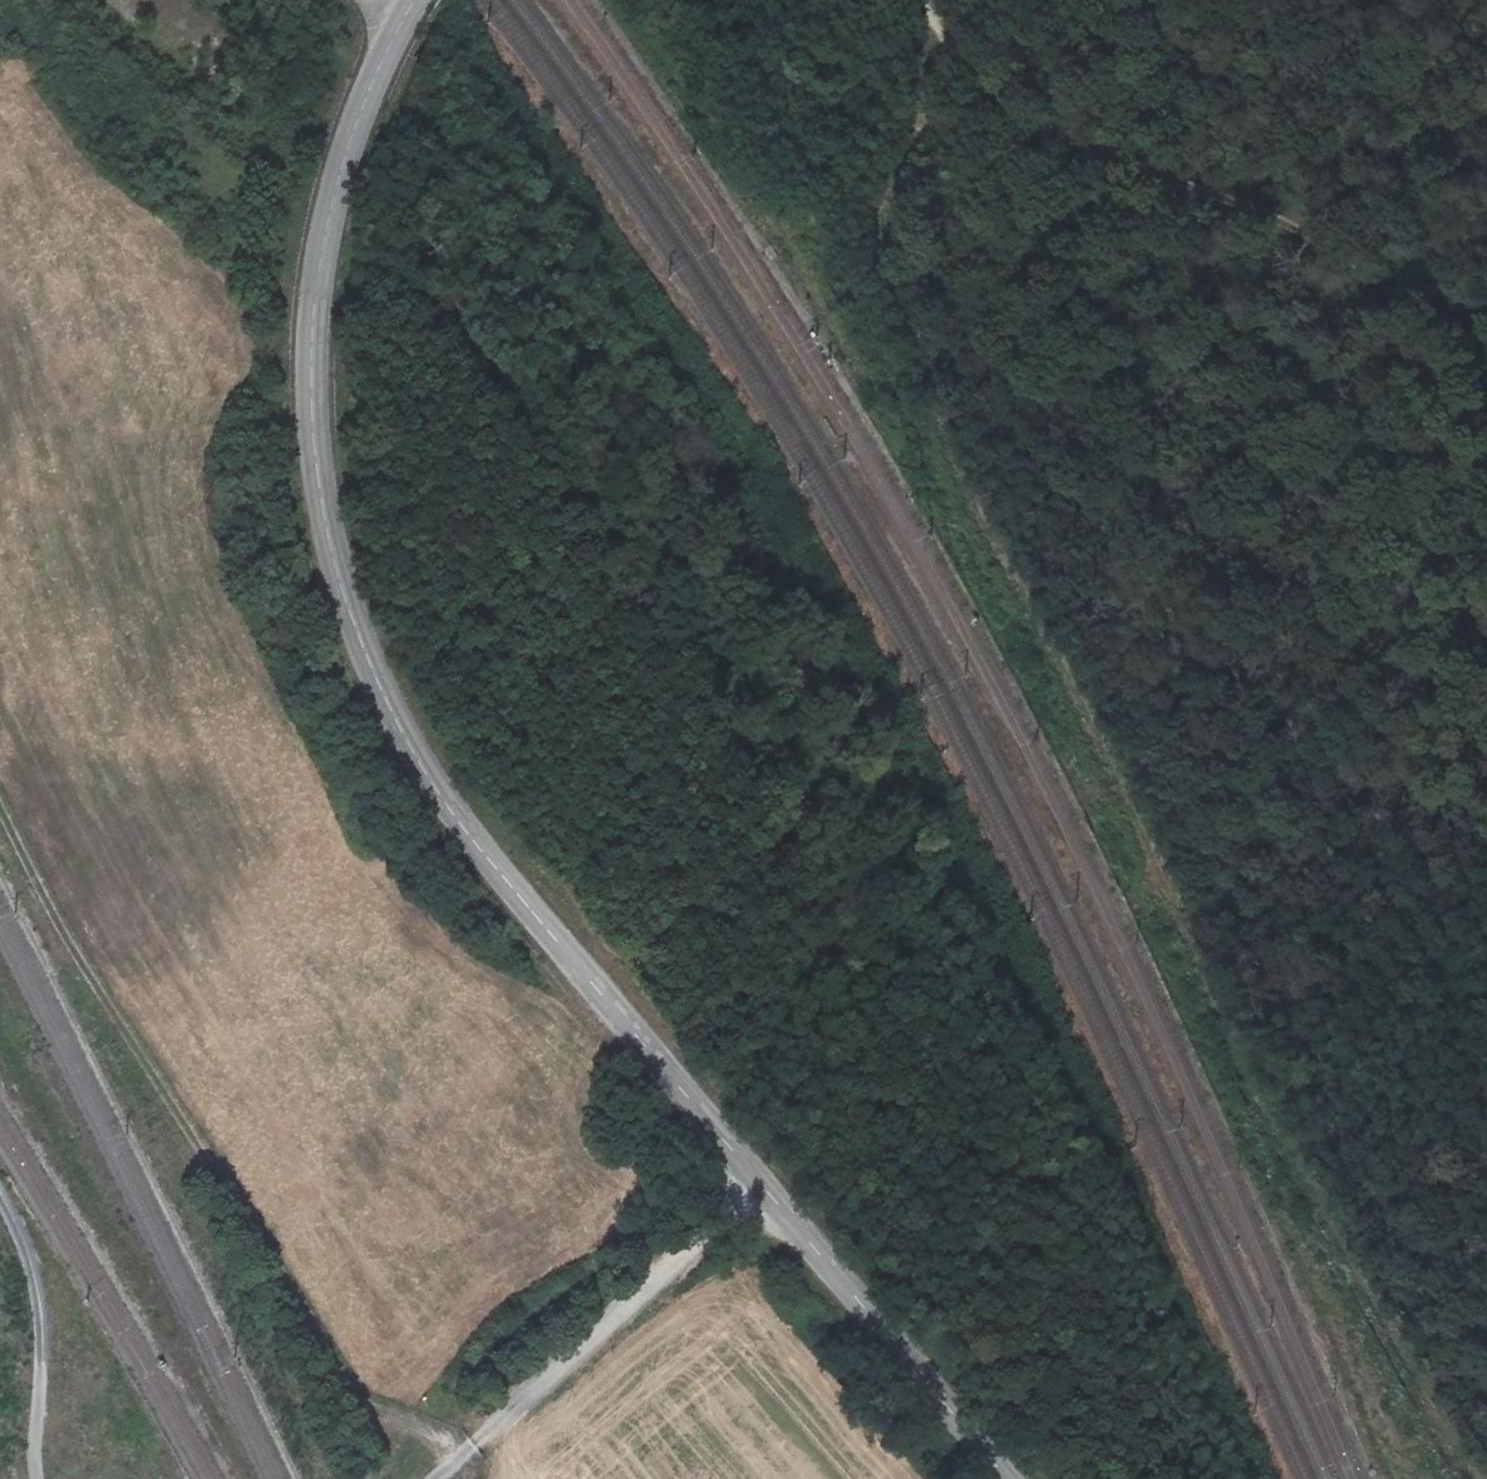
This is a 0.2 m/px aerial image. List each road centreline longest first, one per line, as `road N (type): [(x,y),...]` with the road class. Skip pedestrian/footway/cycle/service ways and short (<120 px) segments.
road 1 (tertiary): [(1008,1478),(455,815),(373,668),(326,524),(313,420),(314,319),(350,143),(415,0)]
road 2 (track): [(929,0),(955,52),(1003,102),(1264,206)]
road 3 (track): [(0,1197),(31,1259),(41,1306),(38,1478)]
road 4 (track): [(1486,370),(1432,296),(1264,206)]
road 5 (track): [(1264,206),(1486,139)]

